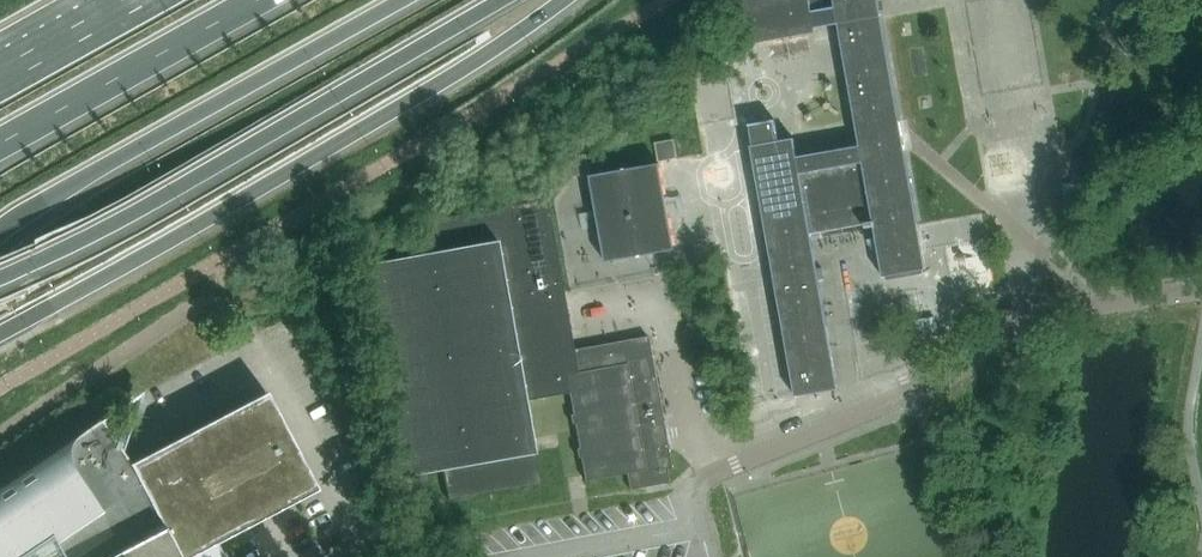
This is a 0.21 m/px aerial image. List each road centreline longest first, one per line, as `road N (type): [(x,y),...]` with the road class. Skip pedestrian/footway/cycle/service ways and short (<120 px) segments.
road 1 (trunk): [(0,332),(478,62),(563,0)]
road 2 (residential): [(696,526),(689,500),(711,472),(913,393),(1023,322),(1088,305),(1201,291)]
road 3 (trunk): [(0,286),(134,221),(501,0)]
road 4 (trunk): [(0,233),(413,0)]
road 5 (trunk): [(0,140),(251,0)]
road 6 (trunk): [(135,0),(0,74)]

